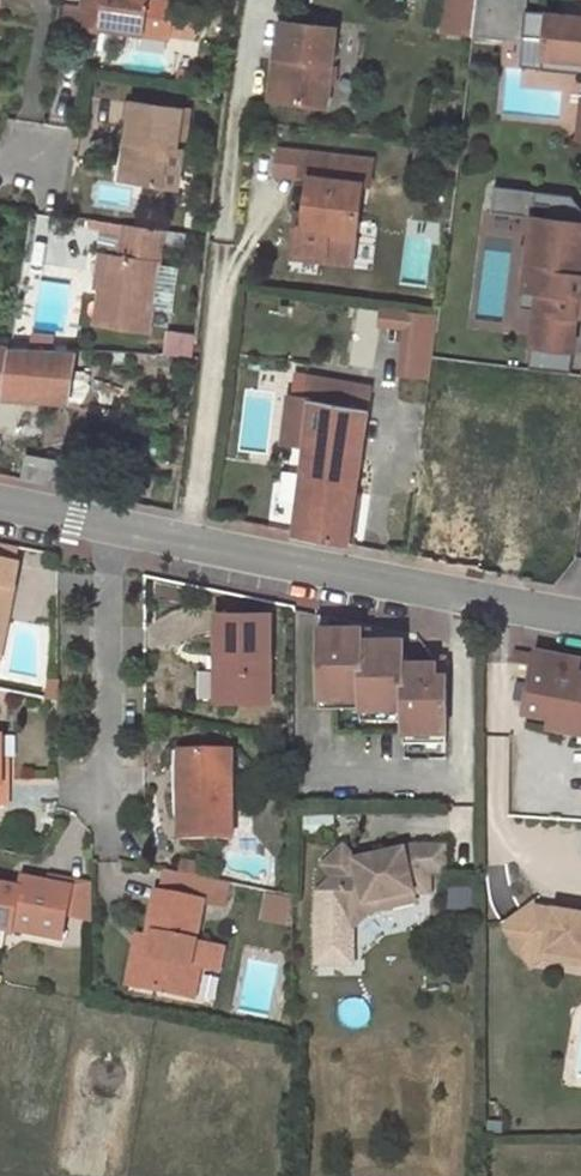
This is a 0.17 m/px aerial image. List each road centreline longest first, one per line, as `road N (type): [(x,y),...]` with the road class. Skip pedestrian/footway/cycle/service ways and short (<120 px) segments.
road 1 (residential): [(111,521),(580,616)]
road 2 (residential): [(111,521),(105,841)]

